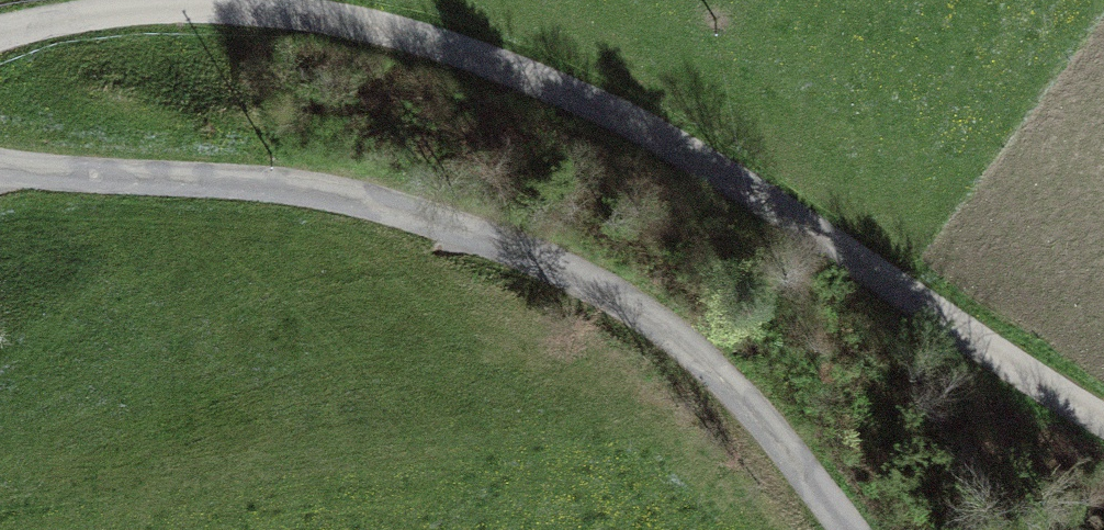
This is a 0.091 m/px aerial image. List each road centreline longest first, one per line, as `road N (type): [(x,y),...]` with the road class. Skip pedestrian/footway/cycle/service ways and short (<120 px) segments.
road 1 (unclassified): [(0,35),(201,6),(358,22),(447,45),(634,124),(740,184),(1103,420)]
road 2 (unclassified): [(0,168),(336,197),(394,208),(523,254),(685,345),(849,529)]

